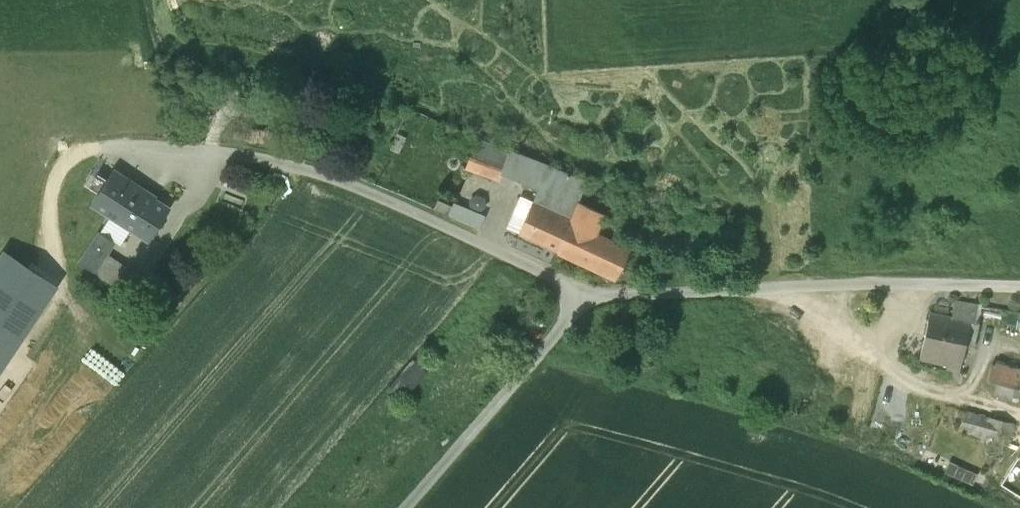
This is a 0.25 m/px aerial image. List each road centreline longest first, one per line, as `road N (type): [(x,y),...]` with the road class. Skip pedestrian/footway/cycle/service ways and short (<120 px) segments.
road 1 (unclassified): [(590,295),(322,173),(137,145)]
road 2 (unclassified): [(590,295),(1019,286)]
road 3 (unclassified): [(406,507),(590,295)]

